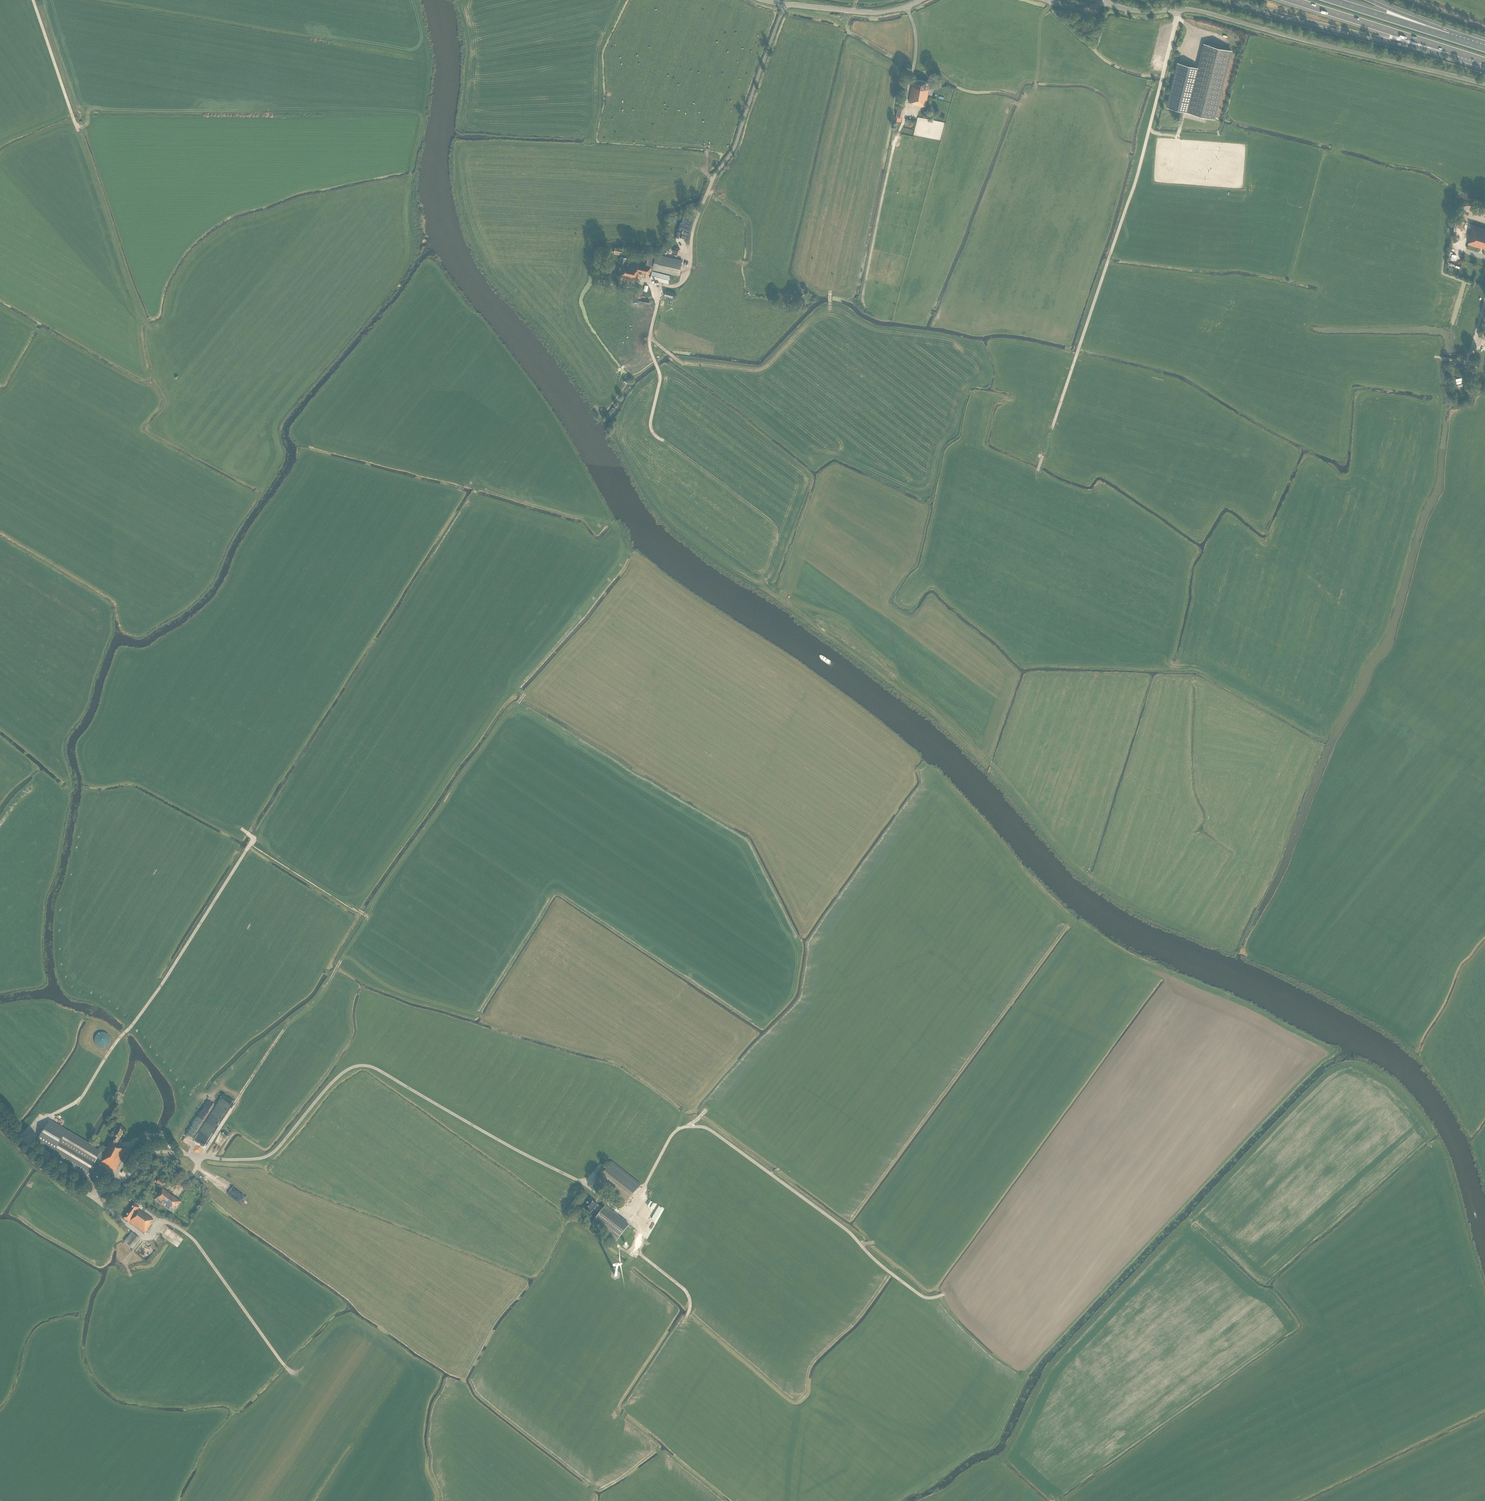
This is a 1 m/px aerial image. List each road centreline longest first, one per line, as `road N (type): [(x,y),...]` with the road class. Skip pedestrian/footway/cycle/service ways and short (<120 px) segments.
road 1 (track): [(201,1157),(366,923),(250,844)]
road 2 (track): [(628,1218),(676,1131),(703,1127),(847,1230),(920,1295),(944,1295)]
road 3 (unclassified): [(1484,84),(1197,10),(1141,11),(1101,0)]
road 4 (track): [(24,1143),(82,1097),(254,839)]
road 5 (unclassified): [(201,1157),(151,1154),(93,1197),(0,1118)]
road 6 (motorway): [(1225,0),(1451,51)]
road 7 (motorway): [(1291,0),(1451,51)]
road 8 (unclassified): [(785,5),(879,12),(921,0)]
road 9 (track): [(33,0),(73,118)]
road 10 (motorway): [(1448,37),(1332,0)]

